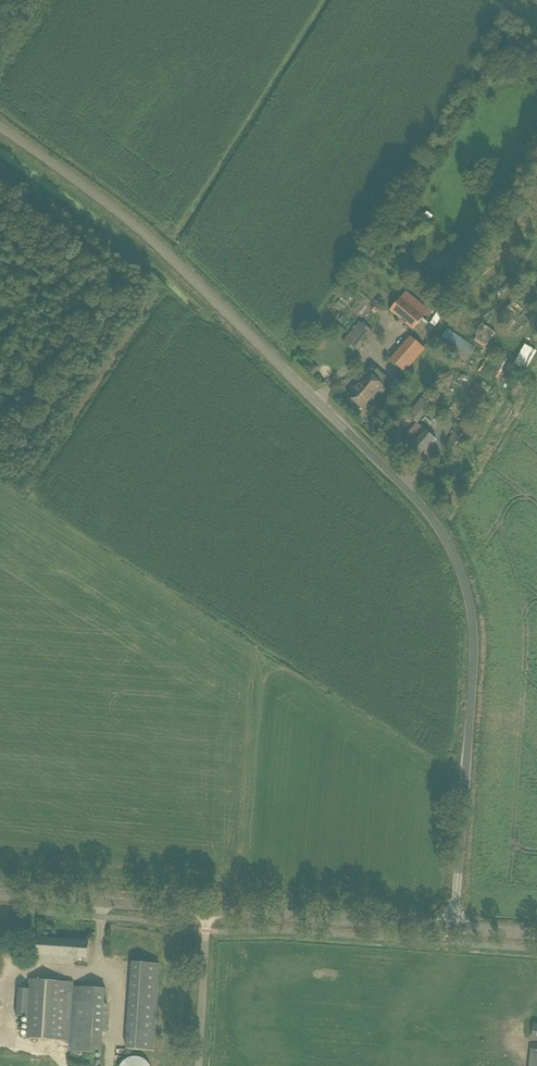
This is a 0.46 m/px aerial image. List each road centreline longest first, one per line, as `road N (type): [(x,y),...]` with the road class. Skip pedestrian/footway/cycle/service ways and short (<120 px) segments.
road 1 (unclassified): [(454,928),(475,639),(465,584),(438,523),(165,259),(0,137)]
road 2 (tertiary): [(454,928),(206,911)]
road 3 (tertiary): [(206,911),(0,896)]
road 4 (unclassified): [(196,1065),(206,911)]

